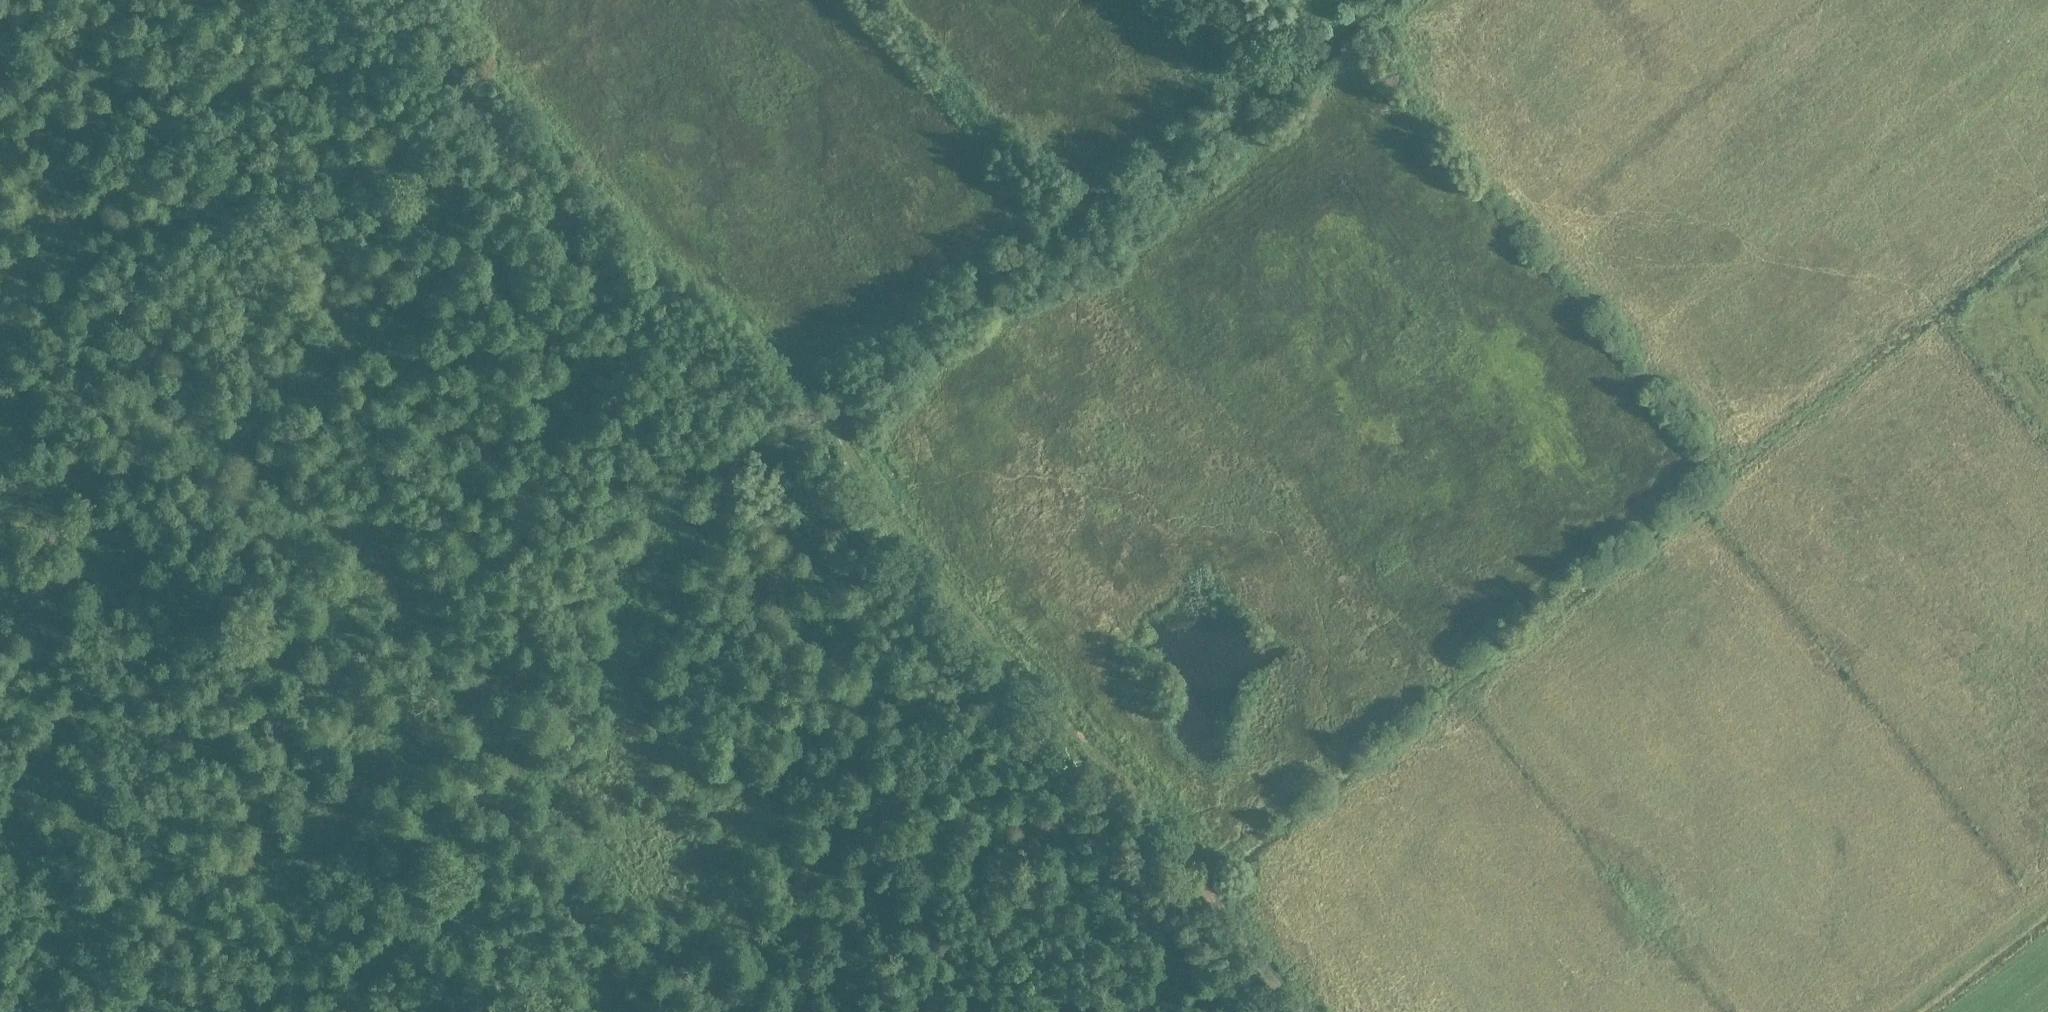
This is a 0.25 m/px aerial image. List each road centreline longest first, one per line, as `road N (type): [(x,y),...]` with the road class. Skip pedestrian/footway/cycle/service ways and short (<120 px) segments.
road 1 (track): [(1298,1011),(924,561),(845,452),(832,417)]

